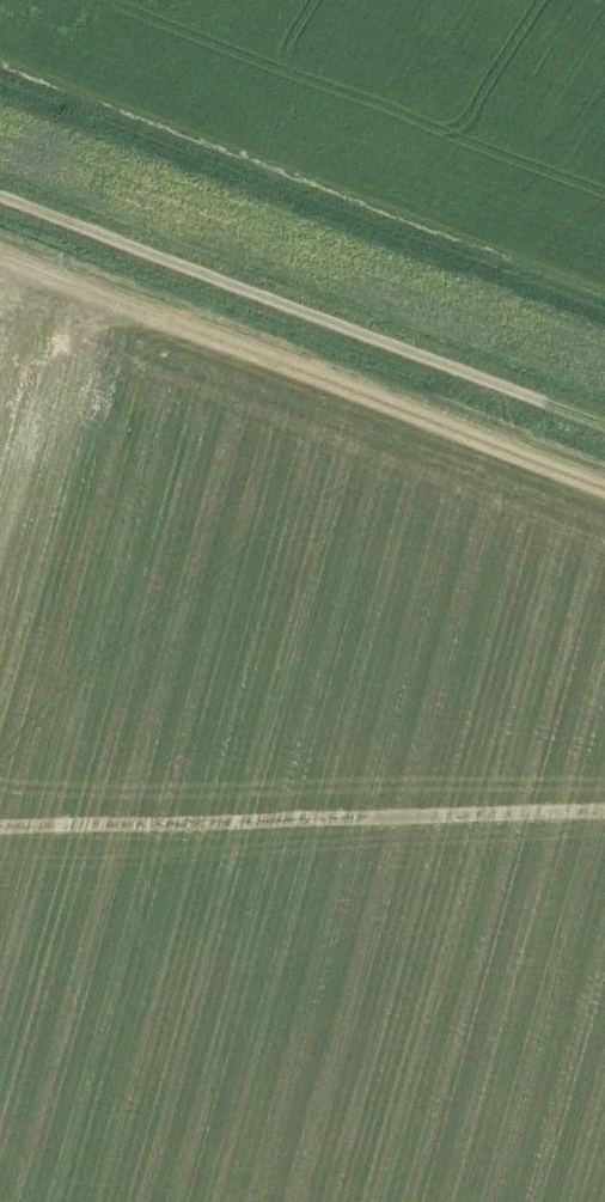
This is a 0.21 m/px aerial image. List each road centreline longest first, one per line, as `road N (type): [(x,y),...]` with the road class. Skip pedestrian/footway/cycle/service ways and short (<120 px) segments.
road 1 (track): [(0,195),(604,425)]

